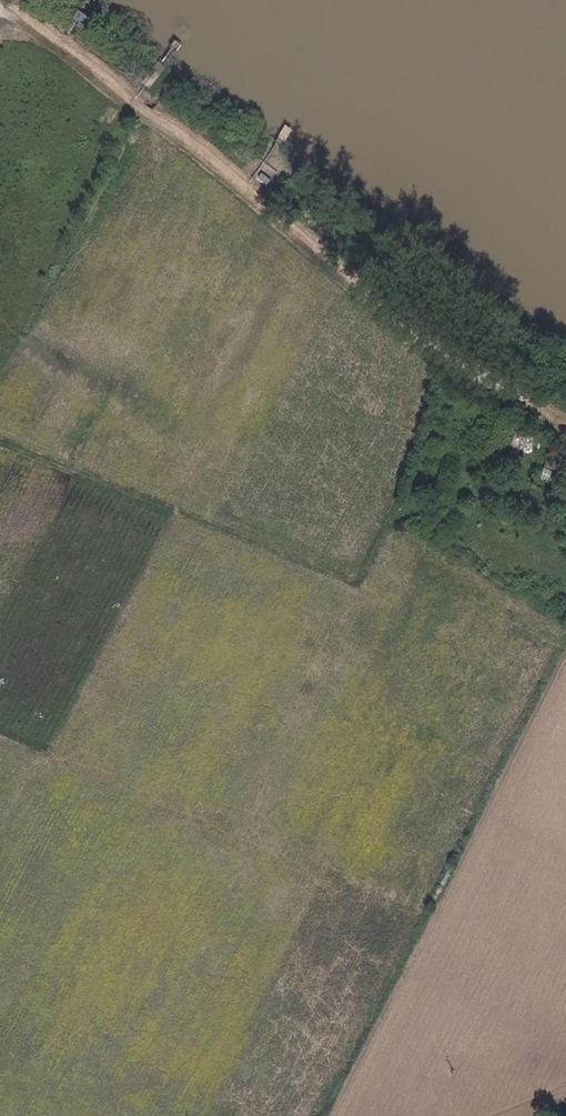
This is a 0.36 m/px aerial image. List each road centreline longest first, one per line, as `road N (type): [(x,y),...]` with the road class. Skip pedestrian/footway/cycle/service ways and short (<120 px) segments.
road 1 (track): [(0,440),(347,577),(372,562),(391,520),(451,502)]

